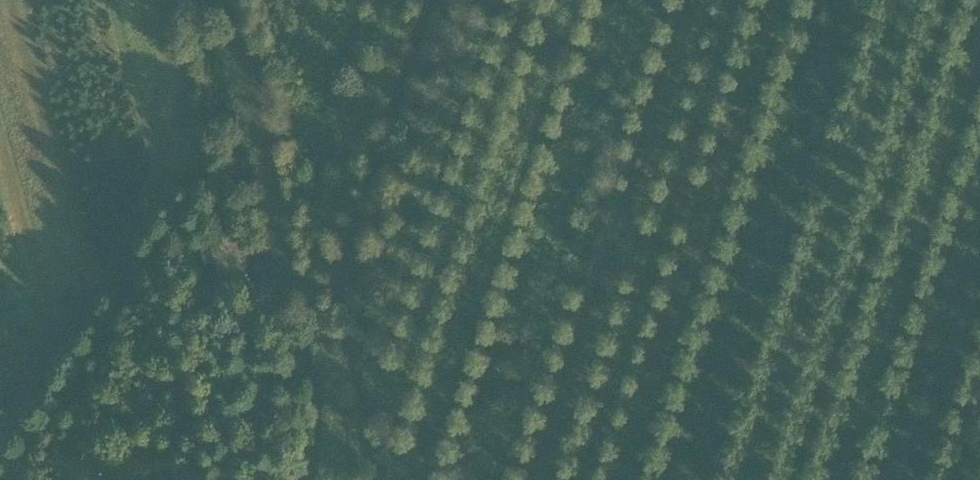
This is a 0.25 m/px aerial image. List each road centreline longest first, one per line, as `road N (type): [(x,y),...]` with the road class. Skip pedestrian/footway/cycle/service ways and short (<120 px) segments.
road 1 (track): [(340,479),(323,338),(230,0)]

